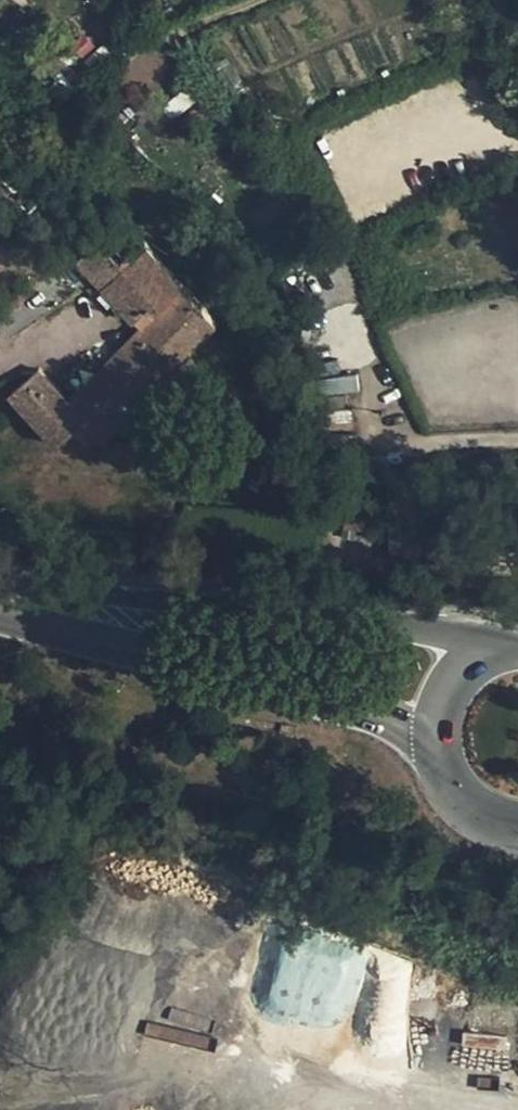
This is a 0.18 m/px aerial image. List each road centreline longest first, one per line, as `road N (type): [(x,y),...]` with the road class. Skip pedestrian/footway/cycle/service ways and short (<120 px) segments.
road 1 (primary): [(492,639),(61,584),(0,585)]
road 2 (primary): [(0,609),(378,713),(427,738)]
road 3 (primary): [(427,738),(448,791),(470,811),(517,828)]
road 4 (primary): [(492,639),(443,678),(427,738)]

